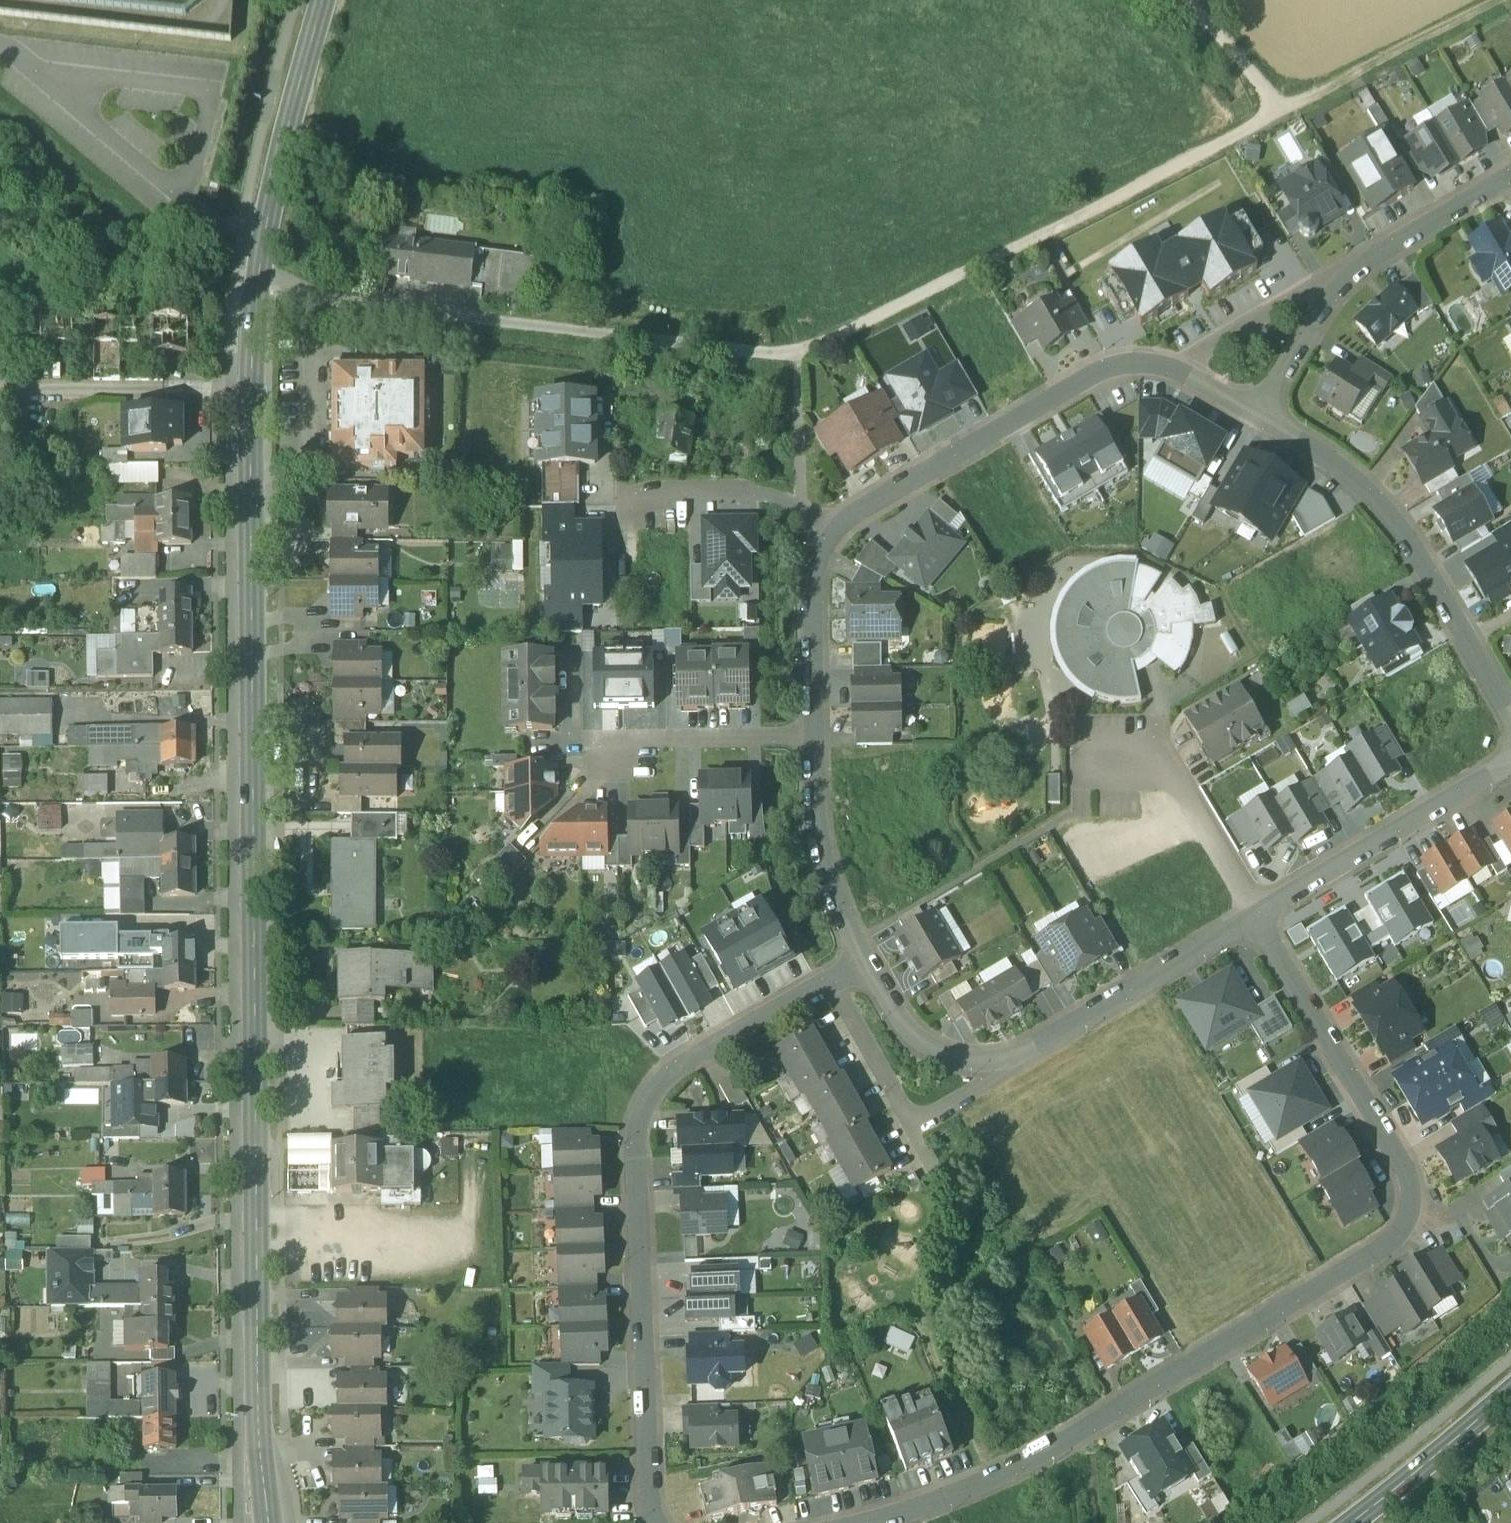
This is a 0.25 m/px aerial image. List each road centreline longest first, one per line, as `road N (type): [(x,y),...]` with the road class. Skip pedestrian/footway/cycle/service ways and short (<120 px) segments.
road 1 (primary): [(269,1522),(258,1386),(250,544),(258,281)]
road 2 (residential): [(869,1522),(964,1494),(1060,1447),(1397,1235),(1411,1207),(1410,1180),(1257,916)]
road 3 (residential): [(1257,418),(1146,365),(1102,373),(871,505),(824,555),(817,743)]
road 4 (residential): [(834,982),(675,1067),(646,1101),(638,1143),(660,1522)]
road 5 (residential): [(258,281),(373,306),(802,358)]
road 6 (track): [(802,358),(1290,112)]
road 7 (residential): [(1510,720),(1394,523),(1347,475),(1257,418)]
road 8 (residential): [(1257,418),(1333,285),(1510,178)]
road 9 (residential): [(995,1064),(1257,916)]
road 10 (residential): [(1257,916),(1510,764)]
road 11 (primary): [(258,281),(278,166),(323,0)]
road 12 (track): [(1290,112),(1510,1)]
road 13 (residential): [(817,743),(823,845),(863,968)]
road 14 (residential): [(817,743),(596,745)]
road 15 (residential): [(1257,916),(1182,786),(1124,764)]
road 16 (primary): [(1510,1401),(1363,1522)]
road 17 (residential): [(863,968),(904,1023),(945,1054),(995,1064)]
road 18 (residential): [(914,1125),(834,982)]
road 19 (track): [(1192,0),(1290,112)]

